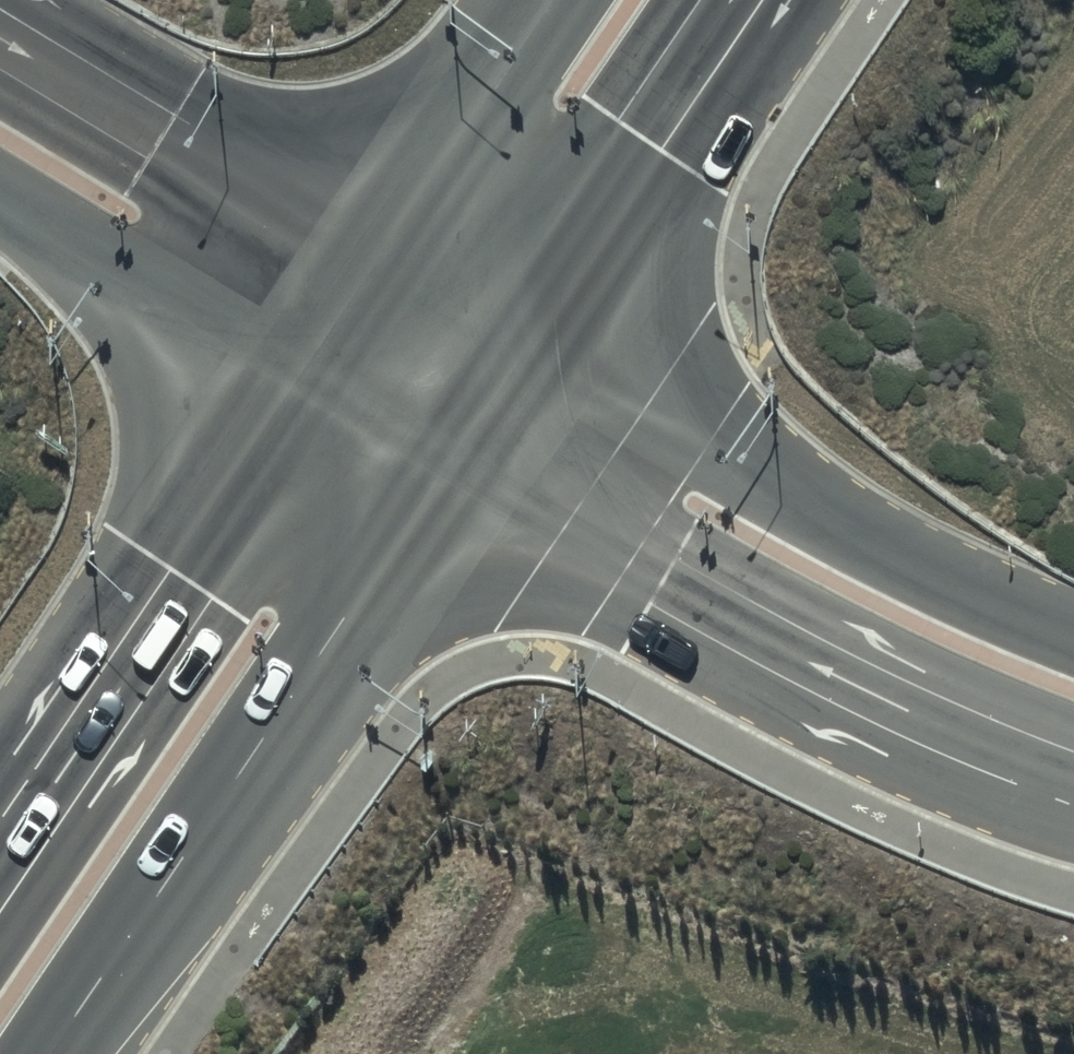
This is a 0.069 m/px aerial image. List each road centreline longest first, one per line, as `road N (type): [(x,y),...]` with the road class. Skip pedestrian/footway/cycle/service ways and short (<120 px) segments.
road 1 (secondary): [(449,456),(50,1053)]
road 2 (secondary): [(1073,771),(929,715),(617,559),(449,456)]
road 3 (secondary): [(524,351),(690,449),(916,566),(1073,633)]
road 4 (secondary): [(0,821),(309,370)]
road 5 (motorway): [(0,40),(376,270)]
road 6 (secondary): [(761,0),(524,351)]
road 7 (motorway): [(309,370),(0,173)]
road 8 (secondary): [(376,270),(559,0)]
road 9 (tertiary): [(376,270),(524,351)]
road 10 (tertiary): [(449,456),(309,370)]
road 11 (secondary): [(524,351),(449,456)]
road 12 (secondary): [(309,370),(376,270)]

